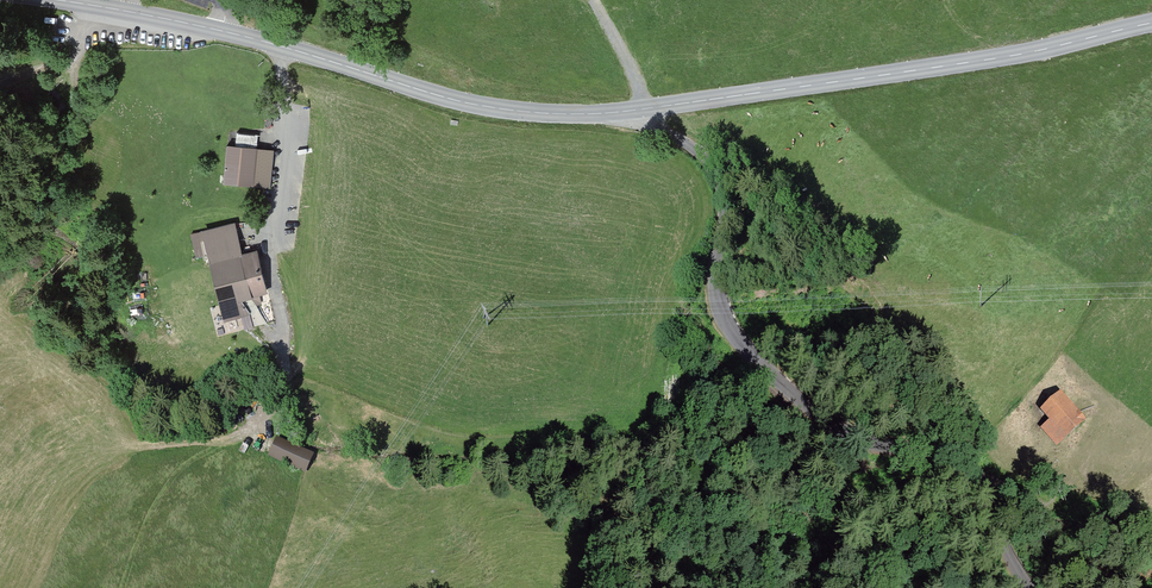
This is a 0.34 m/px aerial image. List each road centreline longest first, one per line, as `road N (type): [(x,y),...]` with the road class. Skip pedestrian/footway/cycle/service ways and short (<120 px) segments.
road 1 (tertiary): [(52,0),(224,32),(474,105),(572,115),(975,62),(1151,25)]
road 2 (track): [(1029,587),(958,480),(831,422),(733,332),(718,300),(719,177),(700,152),(664,134),(649,110)]
road 3 (track): [(94,8),(87,38),(69,63),(0,82)]

